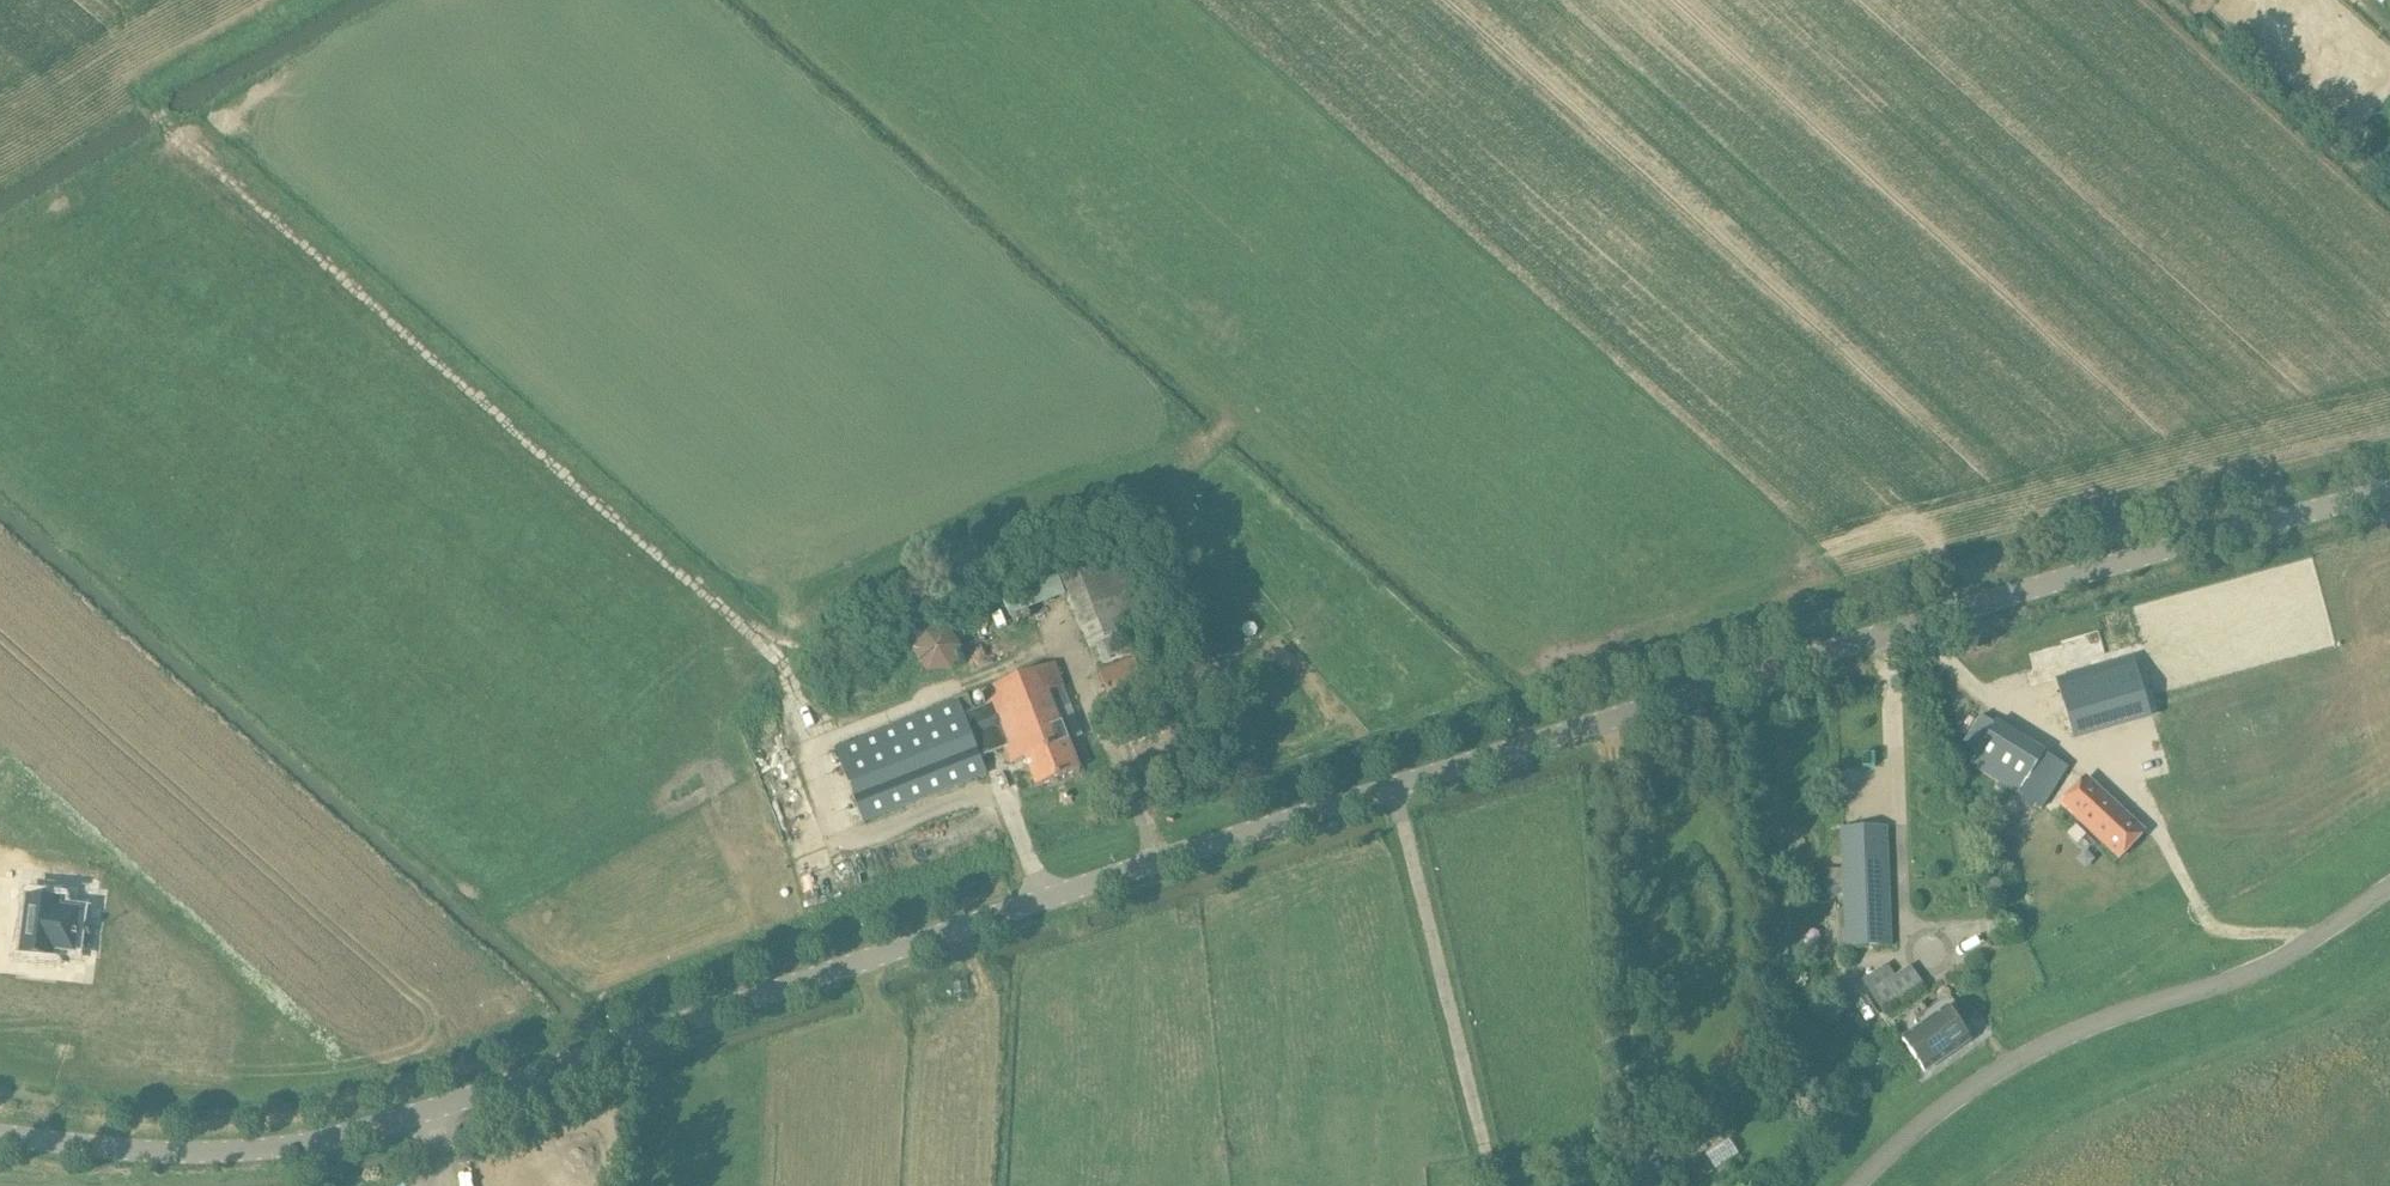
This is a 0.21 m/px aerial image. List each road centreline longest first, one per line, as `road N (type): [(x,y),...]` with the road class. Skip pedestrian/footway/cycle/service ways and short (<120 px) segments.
road 1 (tertiary): [(0,1135),(194,1151),(317,1142),(1925,622),(2389,493)]
road 2 (tertiary): [(1857,1185),(1895,1146),(2044,1048),(2115,1015),(2269,965),(2389,887)]

